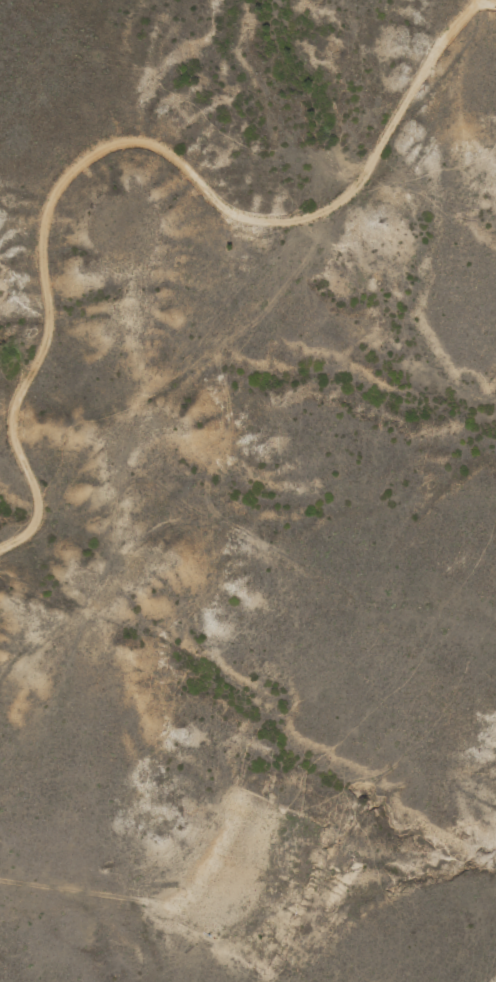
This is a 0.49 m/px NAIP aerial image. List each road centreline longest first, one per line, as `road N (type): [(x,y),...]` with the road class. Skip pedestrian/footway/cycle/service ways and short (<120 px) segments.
road 1 (residential): [(0,415),(8,402),(34,156),(50,130),(123,130),(311,193),(399,172),(451,0)]

